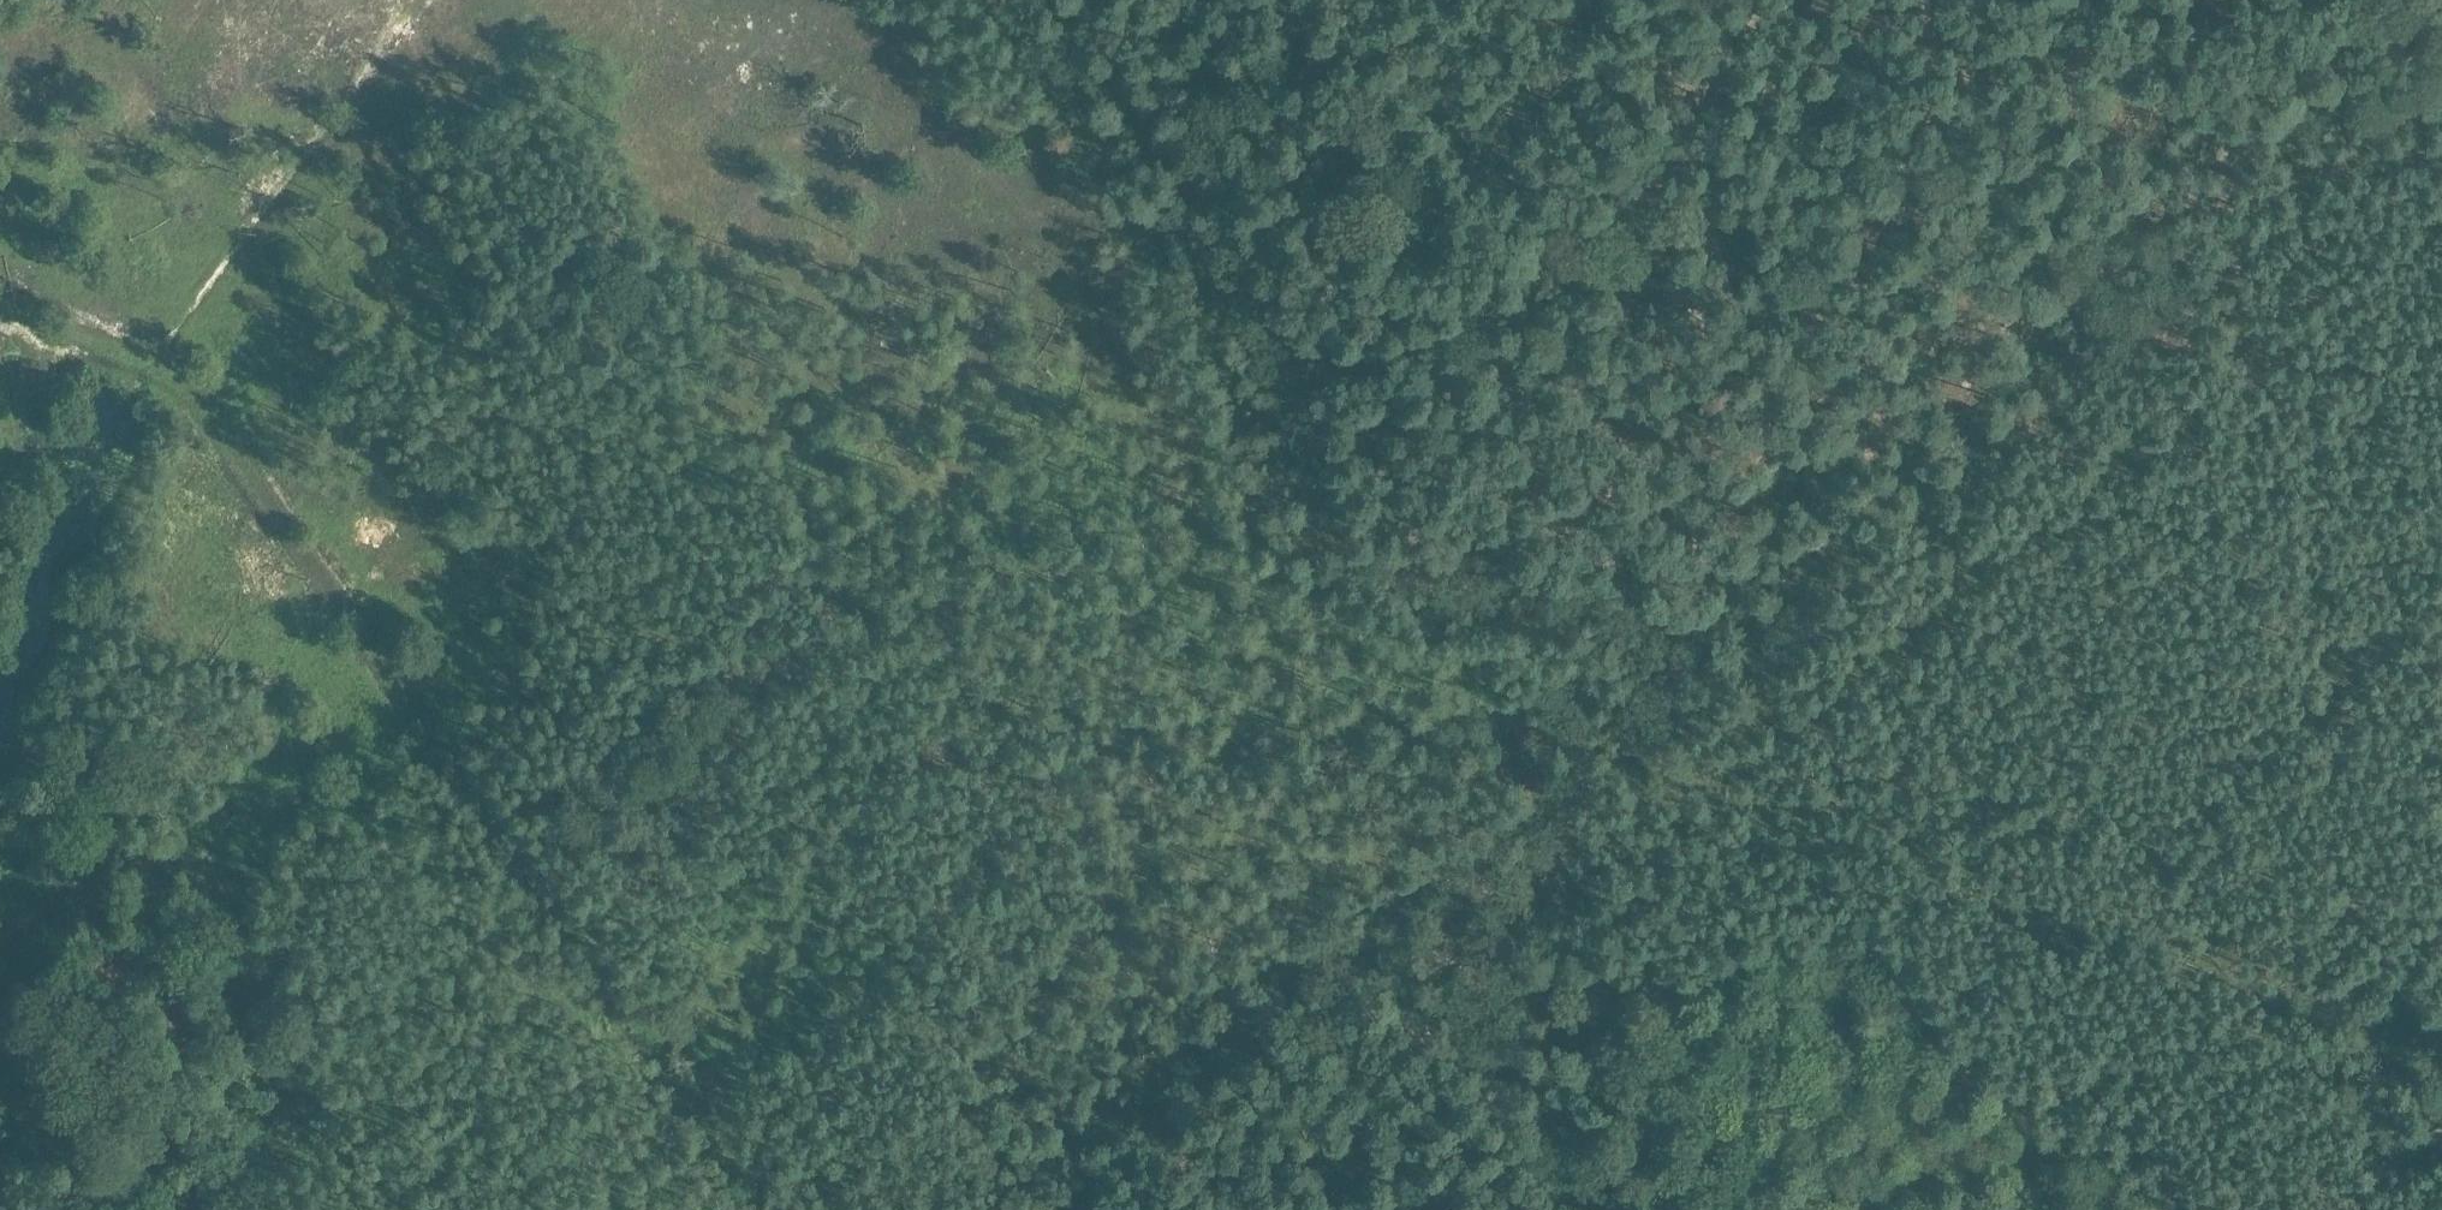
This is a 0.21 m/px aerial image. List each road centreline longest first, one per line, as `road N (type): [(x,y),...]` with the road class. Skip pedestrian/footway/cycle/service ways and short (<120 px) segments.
road 1 (track): [(2441,1134),(2334,1209)]

